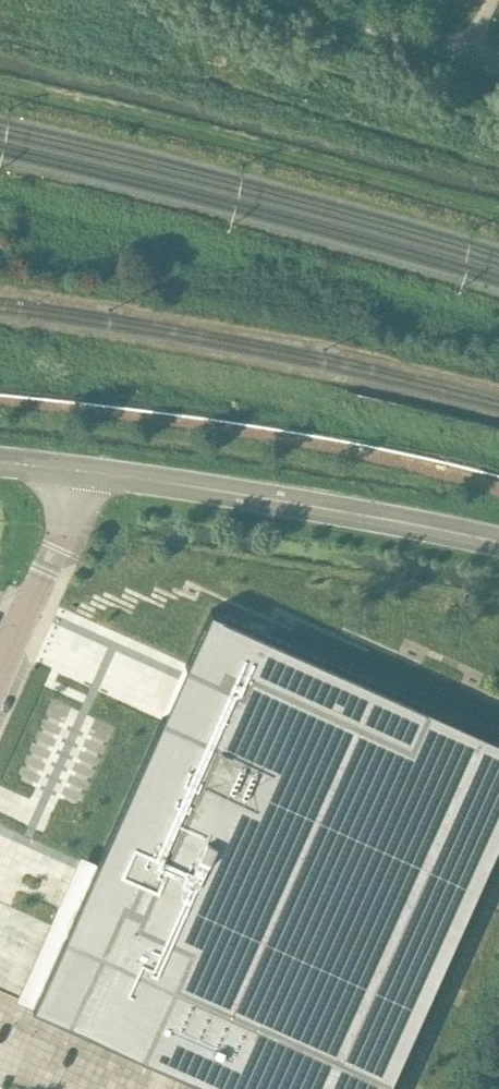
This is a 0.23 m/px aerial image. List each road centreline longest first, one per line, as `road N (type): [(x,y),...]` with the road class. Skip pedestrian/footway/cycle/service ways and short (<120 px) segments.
road 1 (secondary): [(498,542),(81,468)]
road 2 (unclassified): [(0,666),(81,468)]
road 3 (tertiary): [(498,66),(316,0)]

